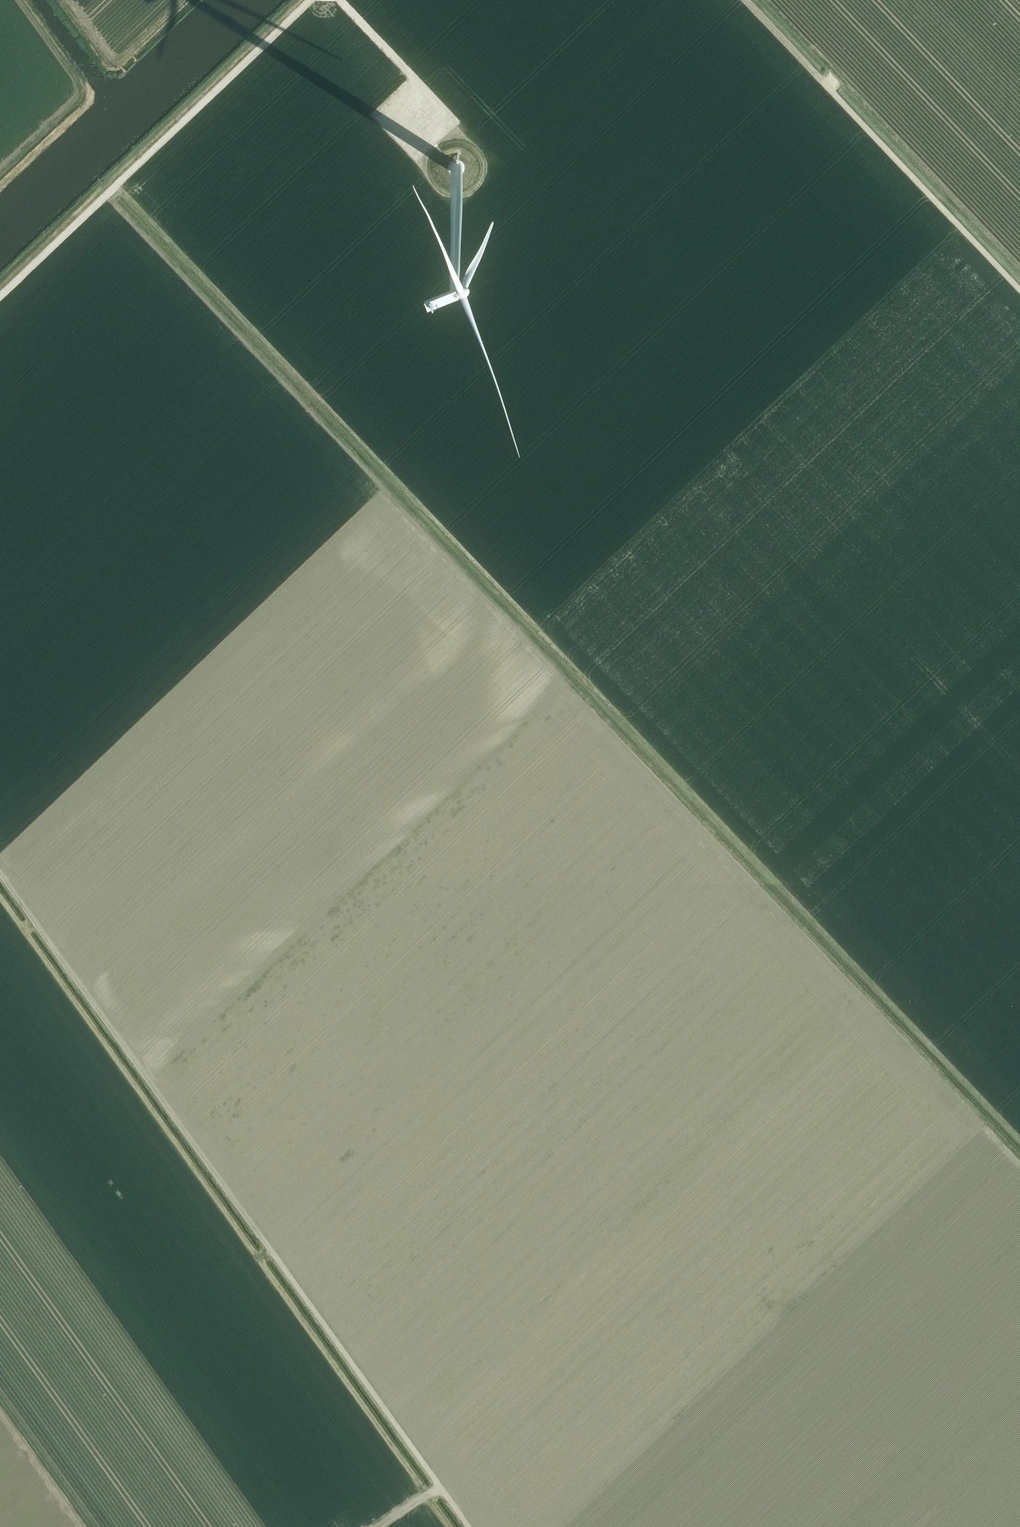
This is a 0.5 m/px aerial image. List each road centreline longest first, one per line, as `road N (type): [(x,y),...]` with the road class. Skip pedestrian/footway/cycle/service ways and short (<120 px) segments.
road 1 (track): [(825,86),(1019,287)]

